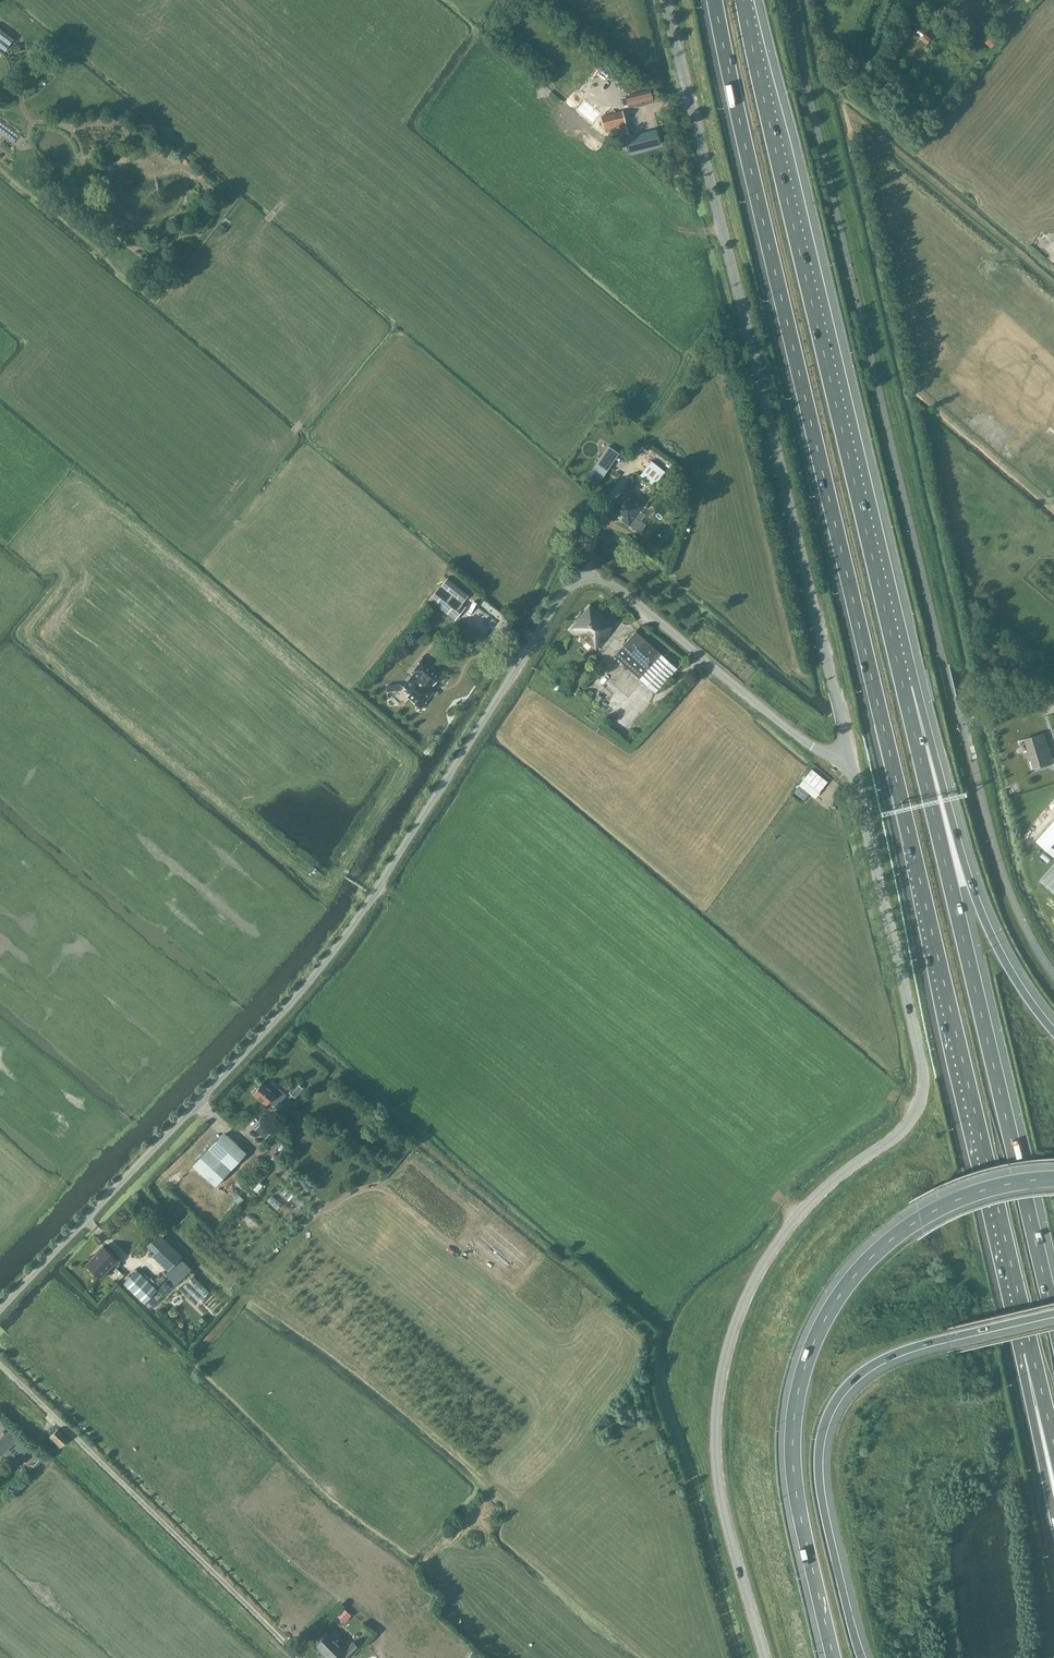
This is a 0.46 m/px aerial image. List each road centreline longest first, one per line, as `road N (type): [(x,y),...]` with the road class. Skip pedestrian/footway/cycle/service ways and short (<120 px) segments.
road 1 (motorway): [(715,0),(1032,1349)]
road 2 (unclassified): [(0,1315),(341,943),(572,584),(613,584),(813,748),(851,758)]
road 3 (unclassified): [(766,1657),(719,1470),(719,1403),(731,1340),(785,1234),(834,1181),(909,1122),(924,1083),(851,758)]
road 4 (unclassified): [(851,758),(667,0)]
road 5 (motorway): [(904,685),(744,0)]
road 6 (motorway): [(1053,1317),(904,685)]
road 7 (motorway): [(1053,1178),(973,1193),(903,1231),(858,1273),(814,1342),(797,1402),(793,1463),(833,1657)]
road 8 (motorway): [(863,1657),(822,1483),(830,1412),(857,1378),(895,1354),(1053,1314)]
road 9 (motorway): [(1053,1026),(990,924),(935,743),(904,685)]
road 10 (motorway): [(1032,1349),(1037,1441),(1053,1520)]

